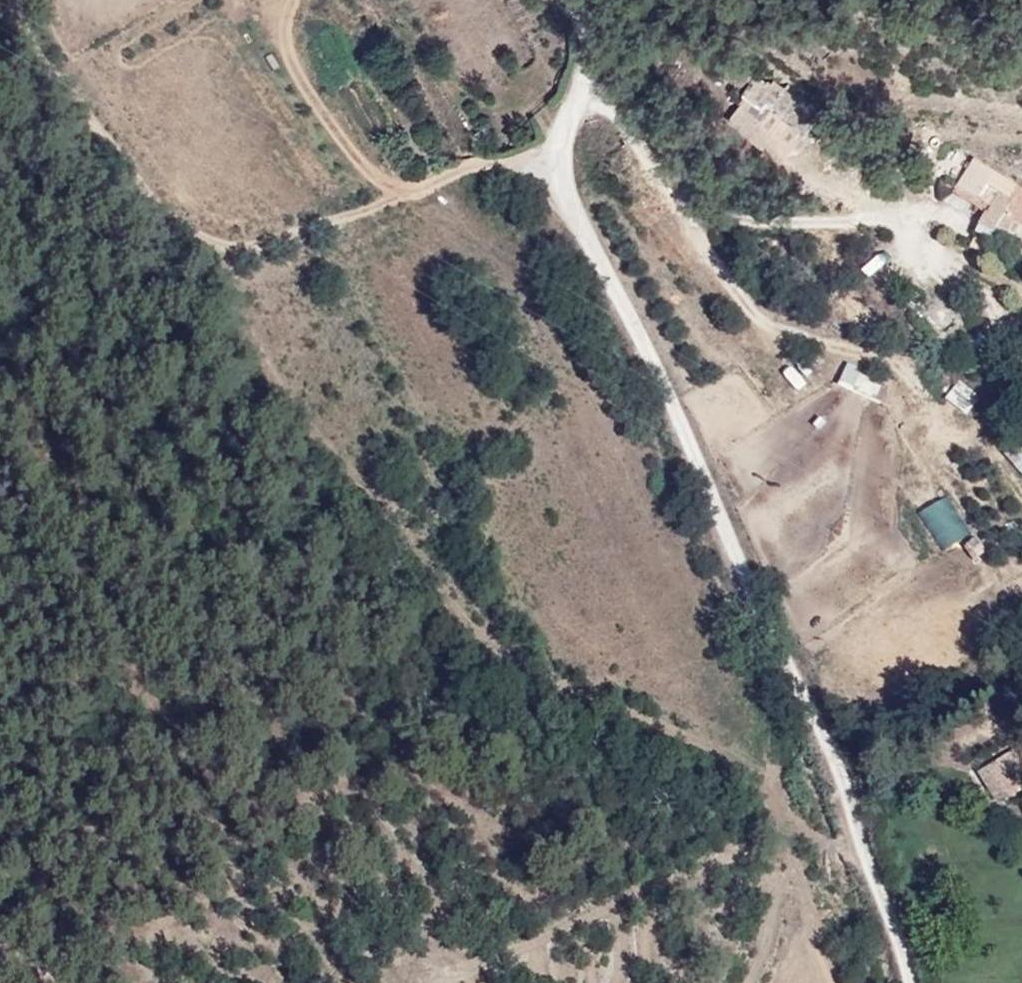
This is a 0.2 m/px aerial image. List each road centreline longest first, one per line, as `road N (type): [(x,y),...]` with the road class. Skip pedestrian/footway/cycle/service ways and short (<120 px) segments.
road 1 (unclassified): [(902,982),(845,776),(637,321),(550,167),(596,77),(603,29),(594,0)]
road 2 (track): [(550,167),(505,162),(464,171),(358,221),(245,248),(200,226),(139,167),(59,78),(18,0)]

